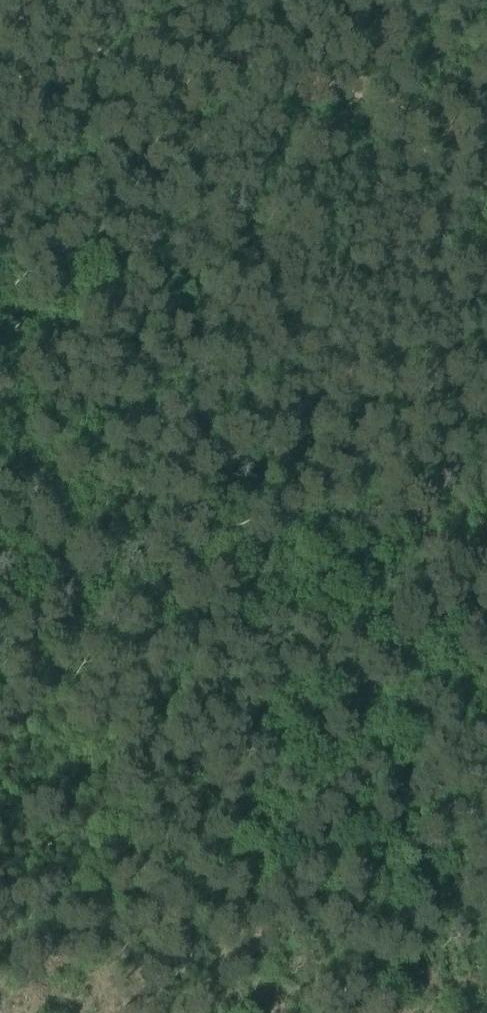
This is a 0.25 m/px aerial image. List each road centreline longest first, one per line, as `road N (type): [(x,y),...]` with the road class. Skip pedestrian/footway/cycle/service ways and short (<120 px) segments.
road 1 (track): [(0,48),(74,84),(224,92),(399,150),(486,169)]

